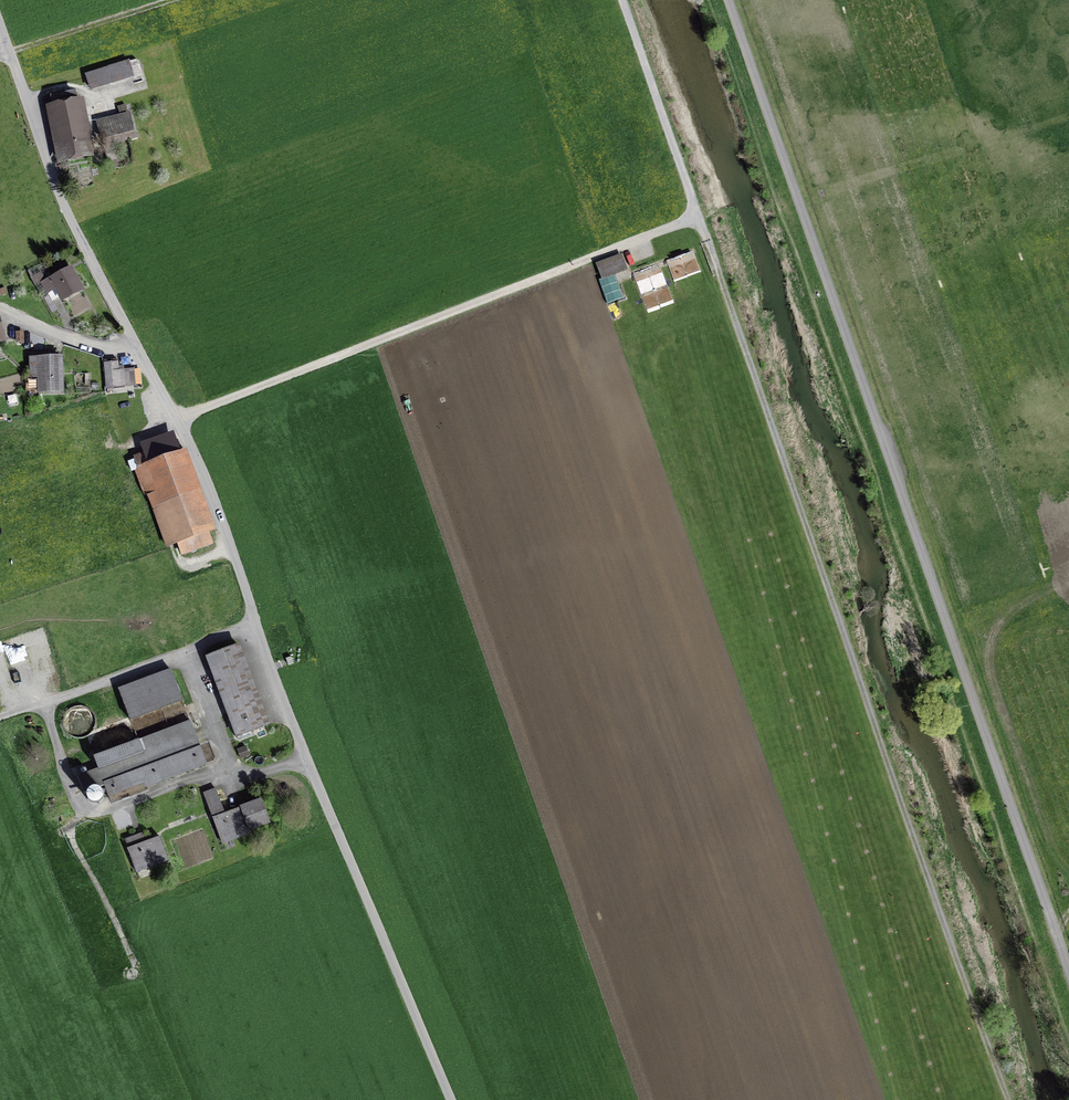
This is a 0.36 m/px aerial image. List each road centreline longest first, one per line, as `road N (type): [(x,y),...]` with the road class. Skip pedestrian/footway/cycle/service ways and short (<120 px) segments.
road 1 (unclassified): [(0,25),(74,225),(200,468),(317,781),(451,1099)]
road 2 (unclassified): [(729,0),(1068,967)]
road 3 (track): [(699,217),(1012,1099)]
road 4 (track): [(699,217),(176,419)]
road 5 (track): [(623,0),(699,217)]

